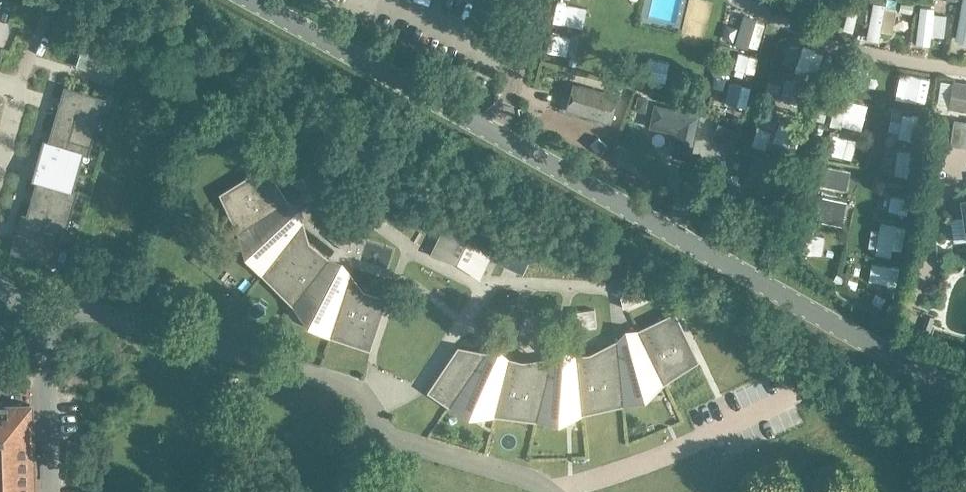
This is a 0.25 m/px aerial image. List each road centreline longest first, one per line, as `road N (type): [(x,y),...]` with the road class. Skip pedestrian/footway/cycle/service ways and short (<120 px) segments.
road 1 (tertiary): [(965,381),(902,355),(258,0)]
road 2 (residential): [(553,491),(391,436),(345,385),(95,309),(42,319)]
road 3 (residential): [(48,491),(42,319)]
road 4 (residential): [(55,0),(0,158)]

